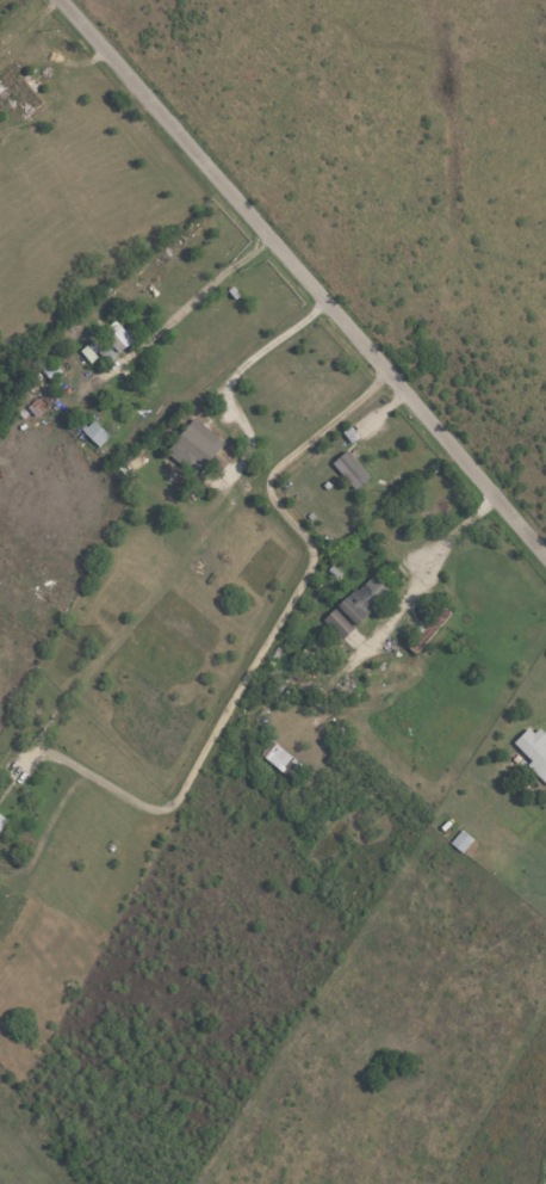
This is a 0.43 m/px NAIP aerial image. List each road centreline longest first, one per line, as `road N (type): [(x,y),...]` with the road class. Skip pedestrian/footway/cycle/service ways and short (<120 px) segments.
road 1 (residential): [(545,558),(61,0)]

